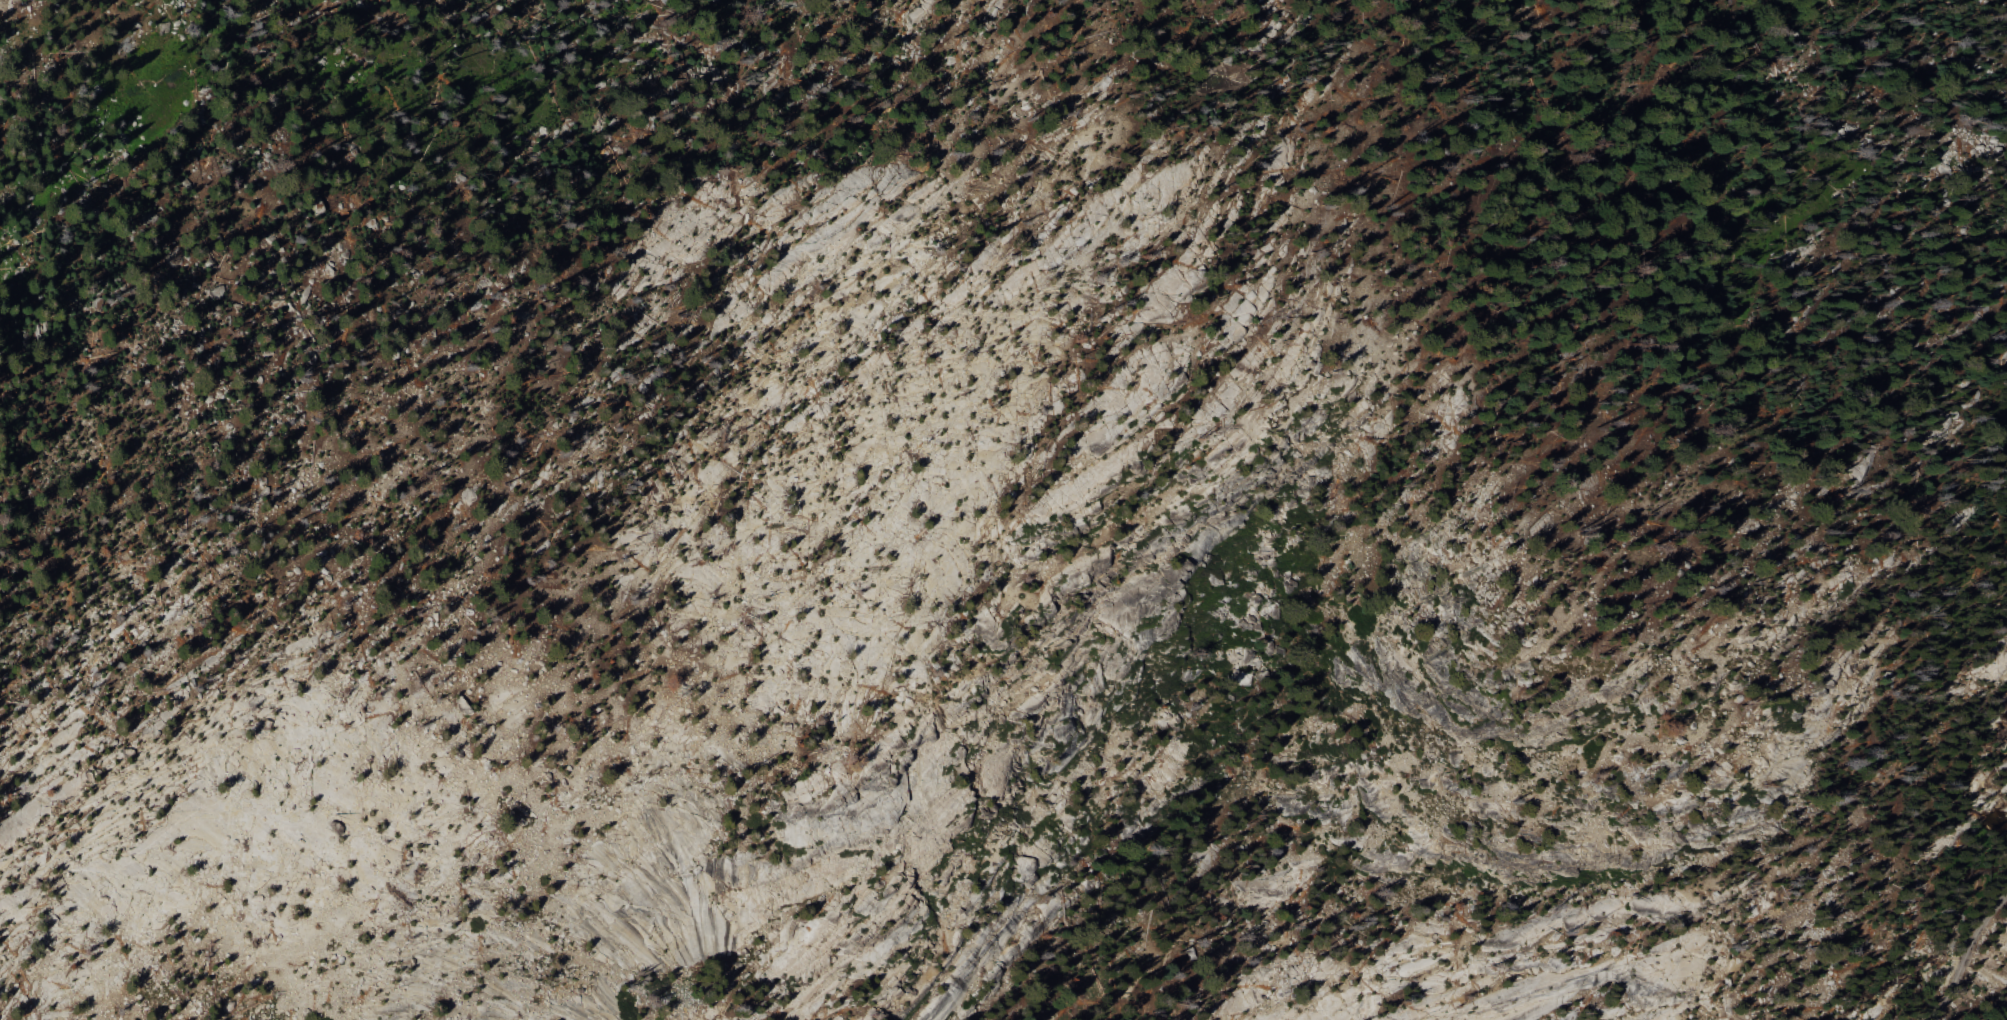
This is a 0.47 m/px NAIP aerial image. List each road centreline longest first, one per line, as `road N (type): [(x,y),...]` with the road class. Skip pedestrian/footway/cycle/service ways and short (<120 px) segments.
road 1 (residential): [(1935,1019),(1972,943),(2006,894)]

